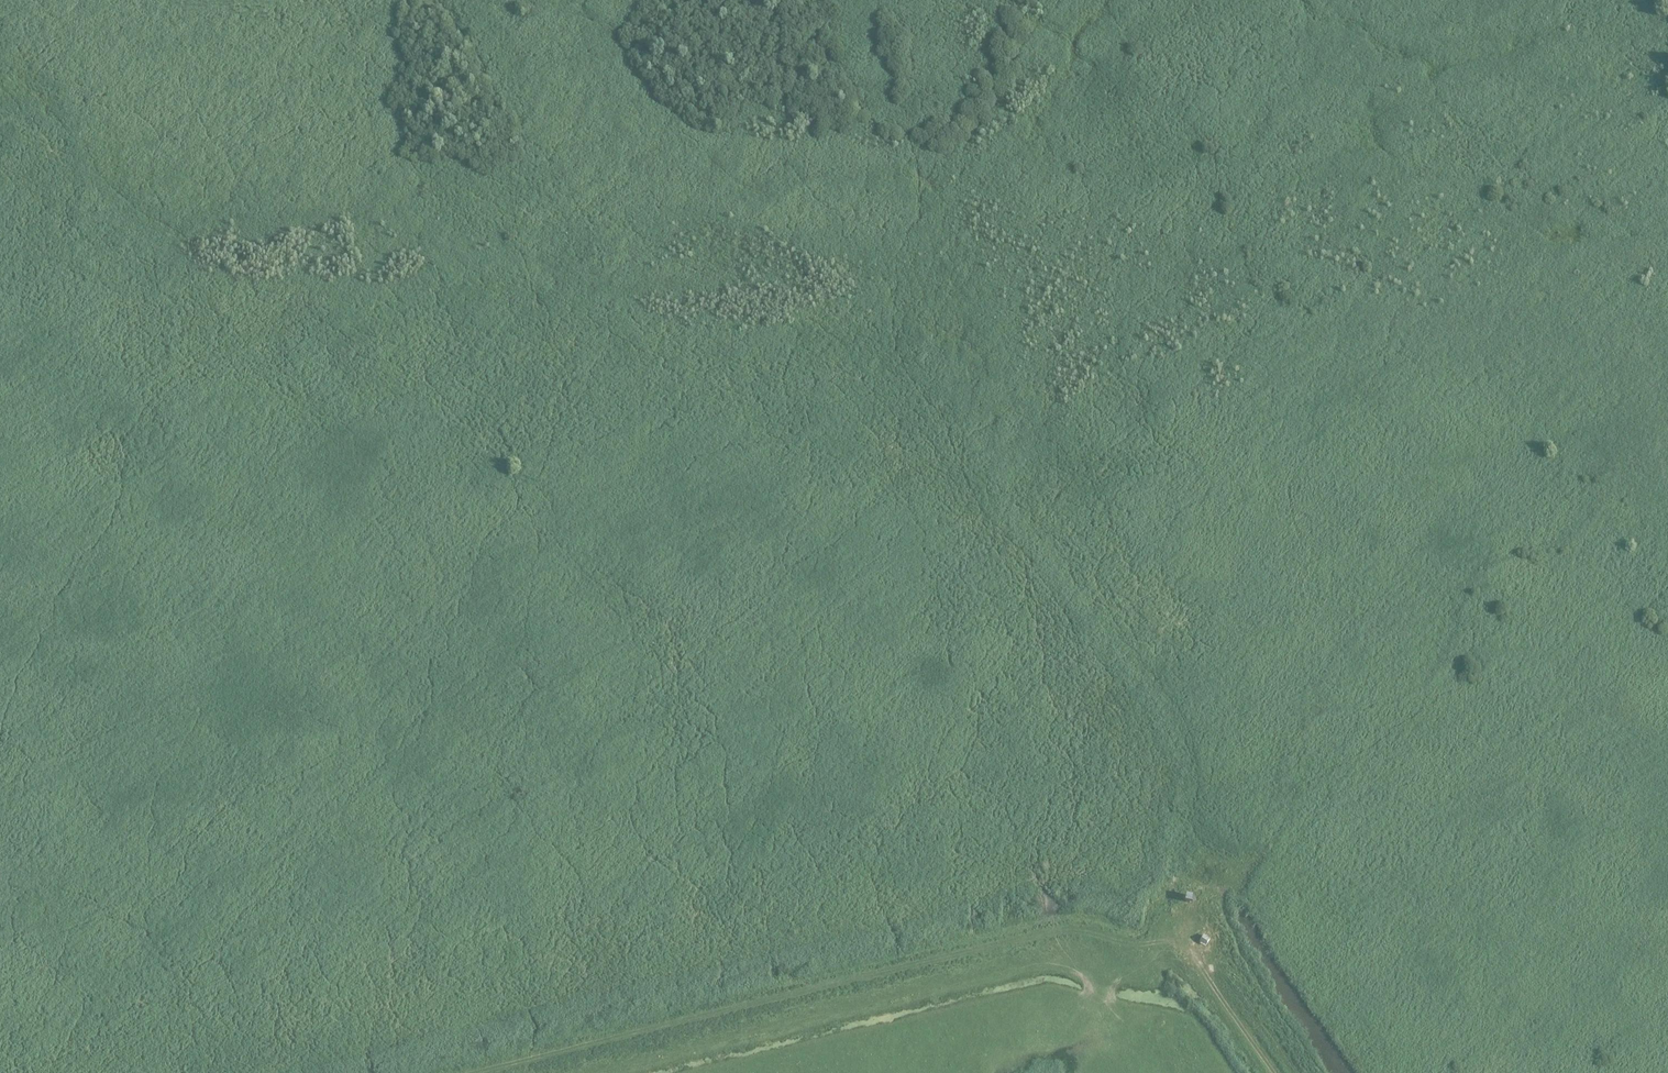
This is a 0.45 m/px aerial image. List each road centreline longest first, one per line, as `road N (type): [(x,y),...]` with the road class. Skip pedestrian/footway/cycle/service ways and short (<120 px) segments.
road 1 (track): [(1275,1072),(1195,959)]

